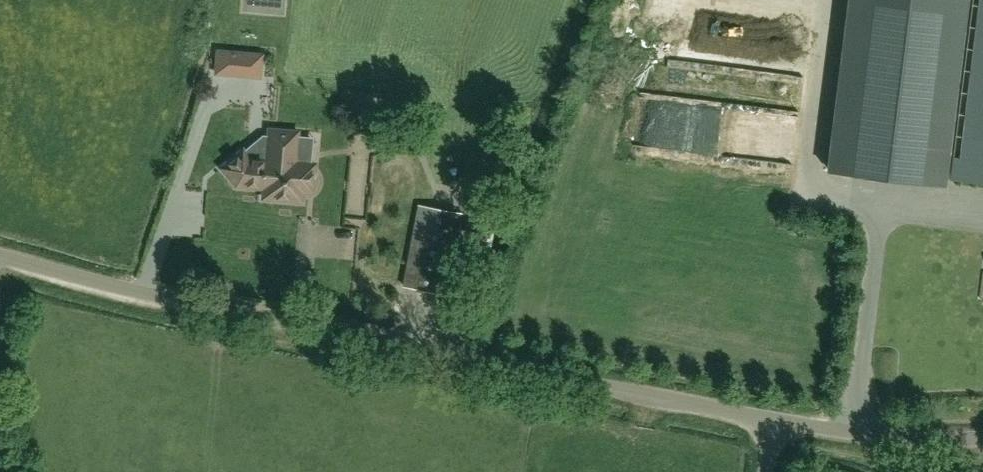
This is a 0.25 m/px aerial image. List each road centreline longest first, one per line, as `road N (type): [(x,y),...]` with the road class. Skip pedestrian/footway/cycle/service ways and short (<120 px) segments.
road 1 (unclassified): [(774,417),(324,331),(0,255)]
road 2 (unclassified): [(774,417),(827,428),(982,430)]

